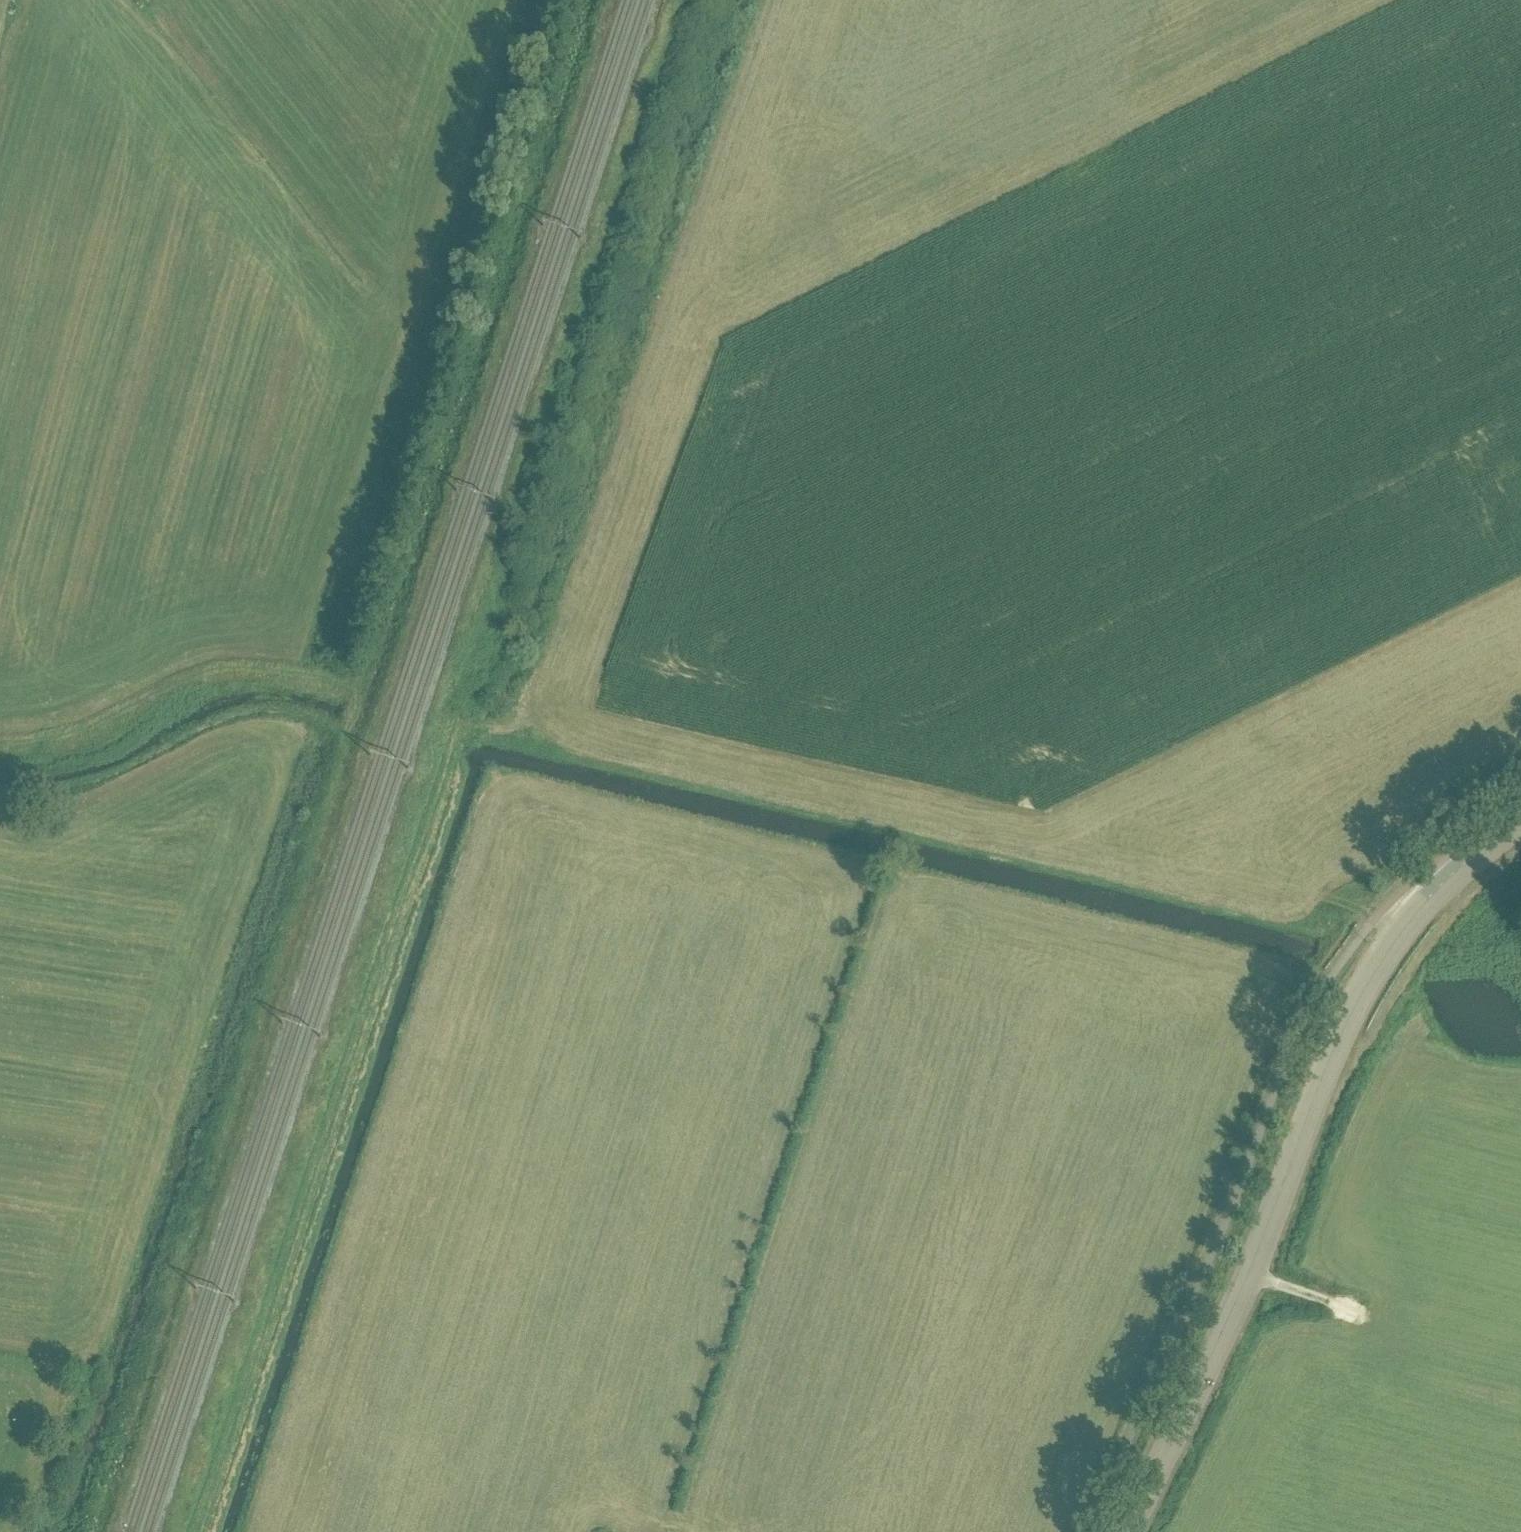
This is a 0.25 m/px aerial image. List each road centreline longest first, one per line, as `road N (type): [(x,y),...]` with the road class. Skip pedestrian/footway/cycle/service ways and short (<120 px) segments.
road 1 (tertiary): [(1132,1531),(1245,1290),(1353,1006),(1419,911),(1520,830)]

